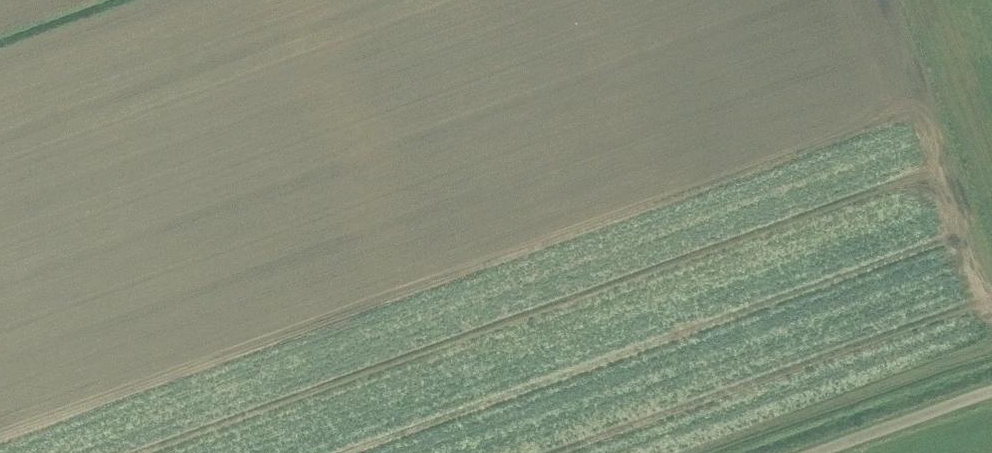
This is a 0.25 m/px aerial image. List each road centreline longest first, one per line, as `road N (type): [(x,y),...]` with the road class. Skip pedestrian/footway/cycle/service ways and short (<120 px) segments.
road 1 (track): [(824,452),(991,393)]

